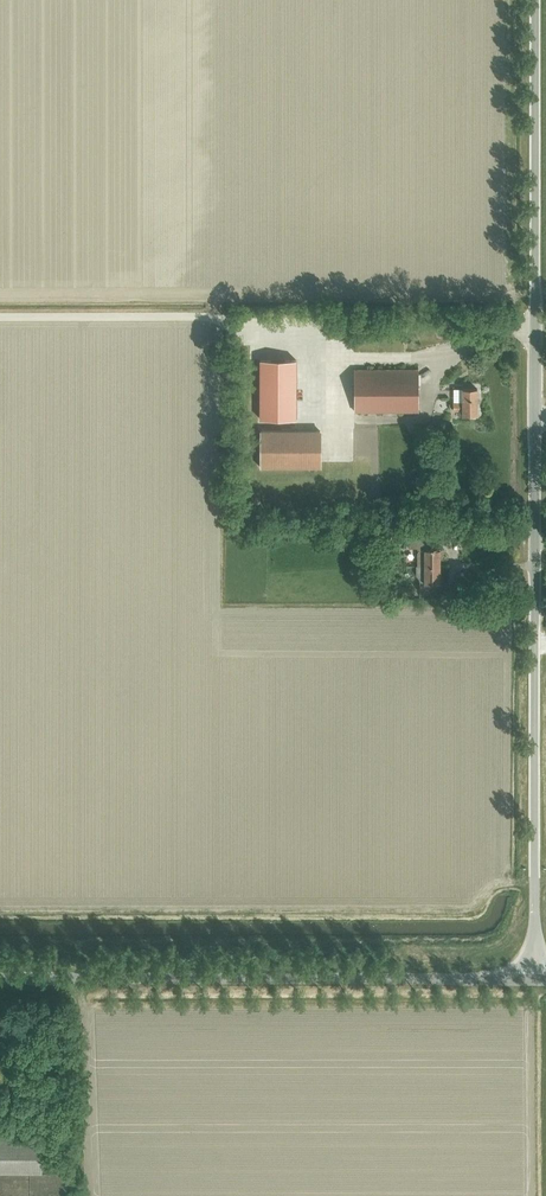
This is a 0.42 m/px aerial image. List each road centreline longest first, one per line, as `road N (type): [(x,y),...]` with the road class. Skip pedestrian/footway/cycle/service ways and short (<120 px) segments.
road 1 (unclassified): [(535,936),(535,0)]
road 2 (unclassified): [(526,980),(0,979)]

